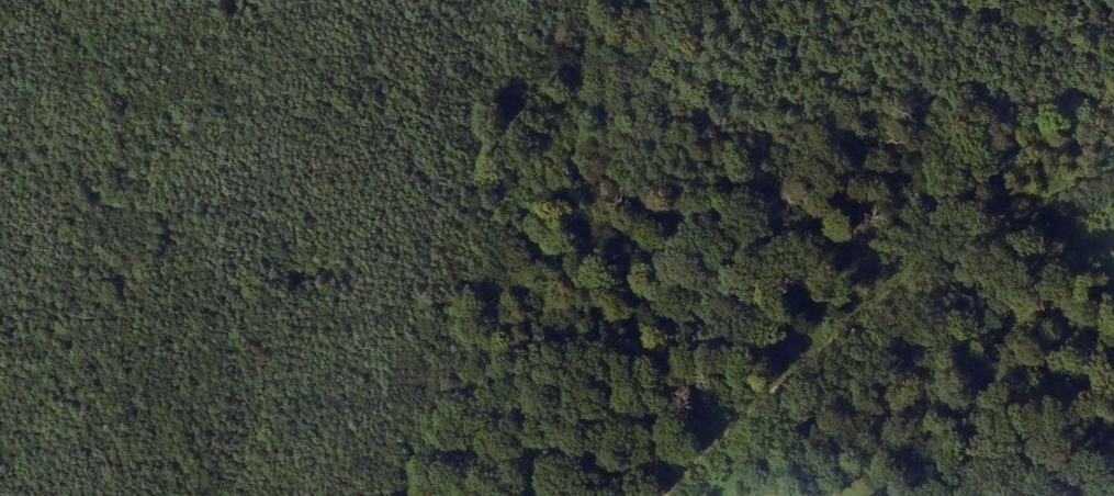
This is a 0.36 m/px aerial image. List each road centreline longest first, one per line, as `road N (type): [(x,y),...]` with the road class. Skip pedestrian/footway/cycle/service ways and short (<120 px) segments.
road 1 (track): [(1113,169),(1003,216),(700,442),(661,495)]

